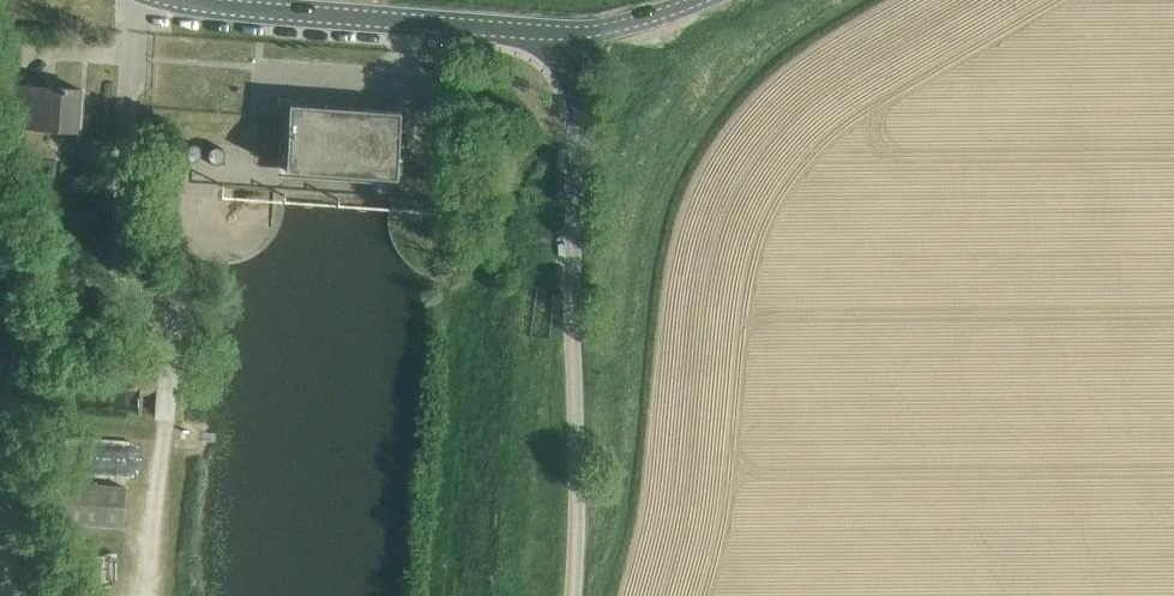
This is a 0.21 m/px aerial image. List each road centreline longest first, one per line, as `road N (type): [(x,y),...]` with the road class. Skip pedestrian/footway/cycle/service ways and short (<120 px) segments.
road 1 (unclassified): [(574,595),(579,31)]
road 2 (unclassified): [(177,0),(579,31)]

